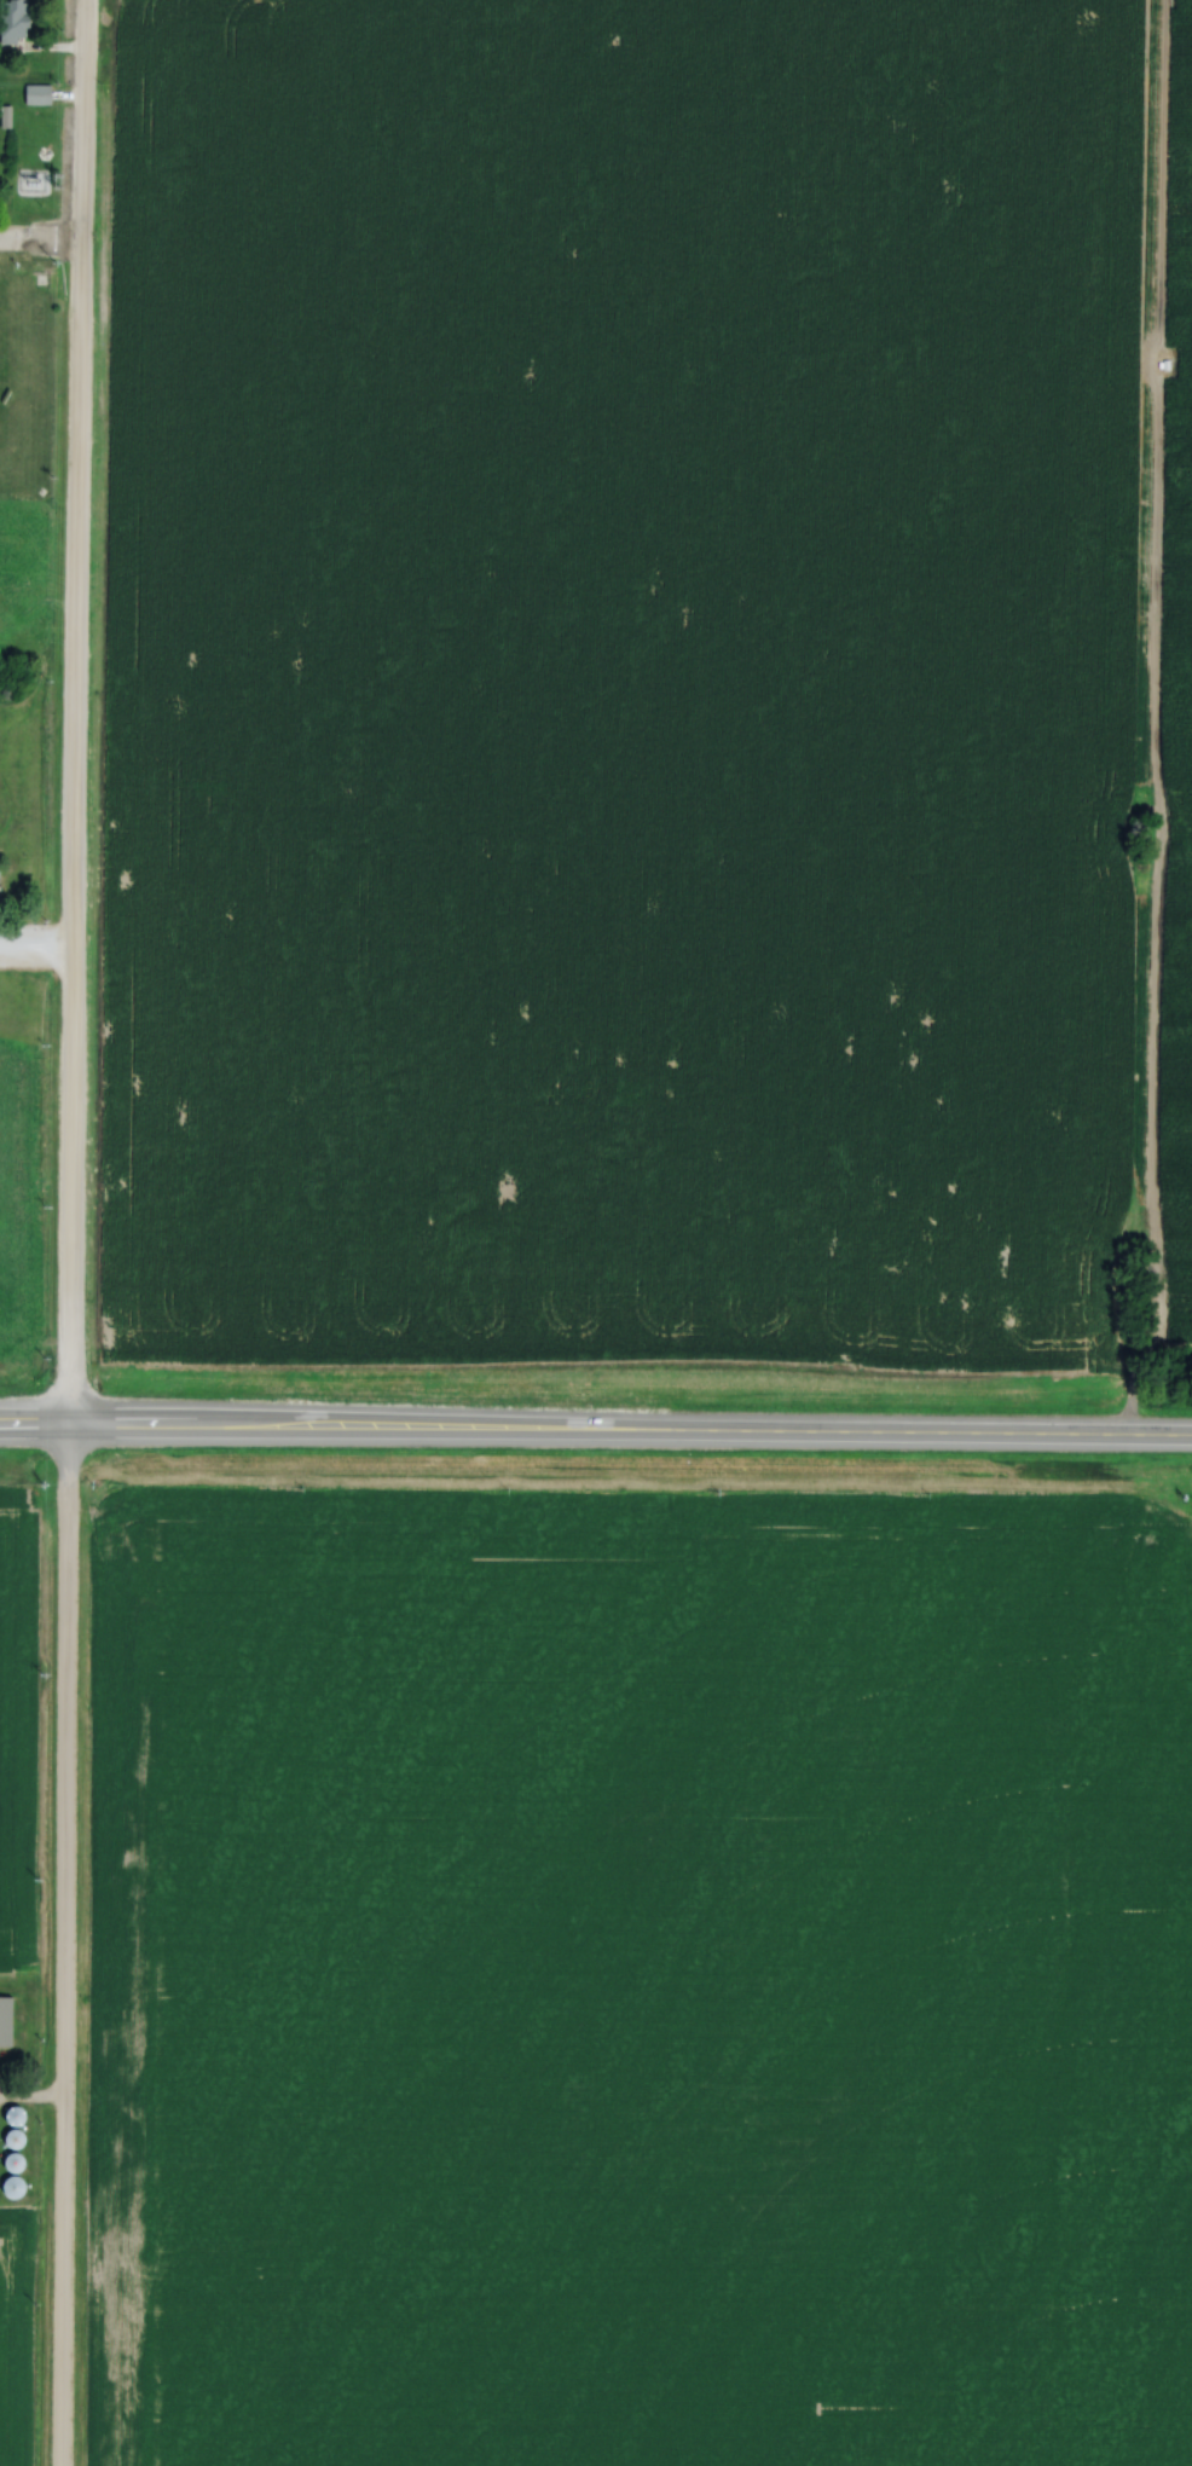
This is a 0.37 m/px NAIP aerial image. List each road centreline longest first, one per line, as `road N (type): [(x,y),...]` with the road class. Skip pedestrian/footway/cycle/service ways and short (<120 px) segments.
road 1 (residential): [(60,2465),(84,0)]
road 2 (primary): [(1191,1439),(0,1427)]

